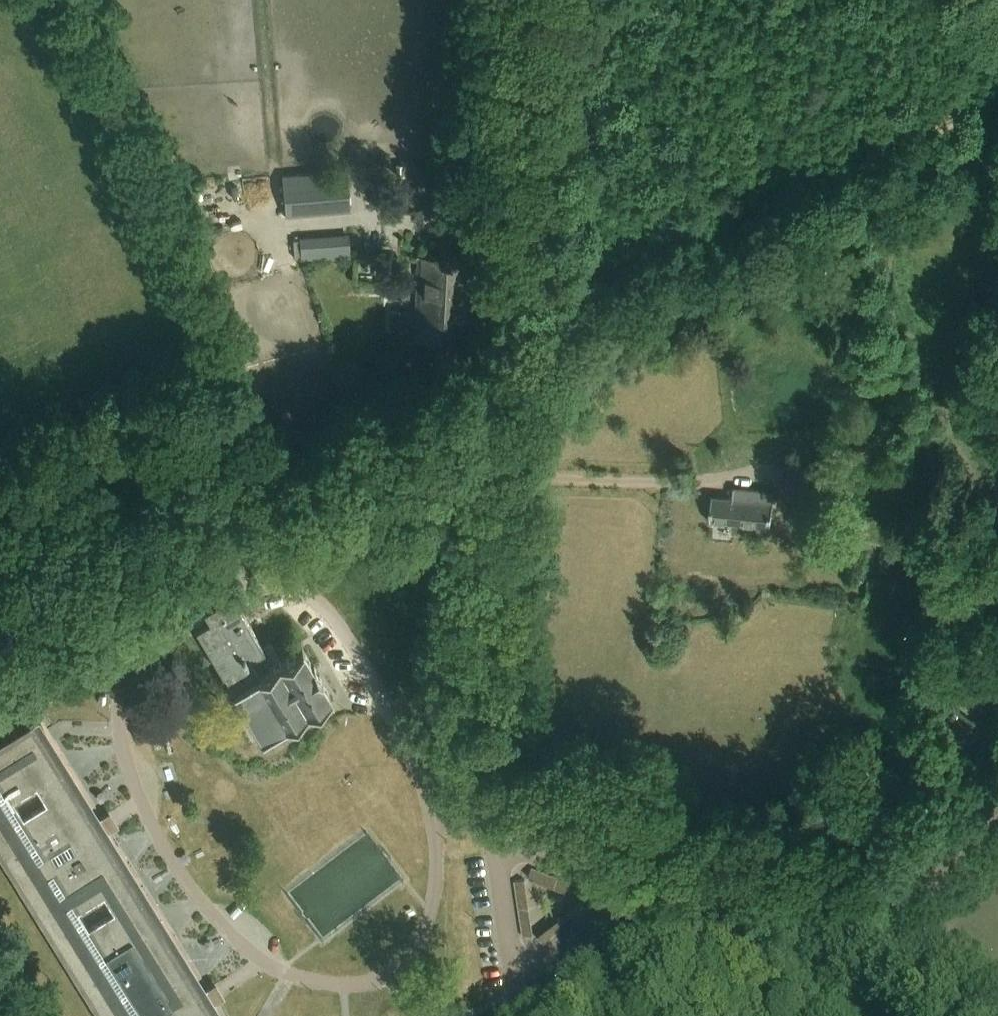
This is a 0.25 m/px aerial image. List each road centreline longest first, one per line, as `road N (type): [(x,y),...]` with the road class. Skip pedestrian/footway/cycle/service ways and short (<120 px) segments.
road 1 (residential): [(639,1015),(794,875),(748,842),(534,754),(498,729),(488,702),(500,393)]
road 2 (track): [(0,641),(500,393)]
road 3 (track): [(500,393),(517,3)]
road 4 (track): [(498,473),(701,482),(773,468)]
road 5 (track): [(794,875),(844,908),(997,784)]
road 6 (track): [(844,908),(938,1015)]

